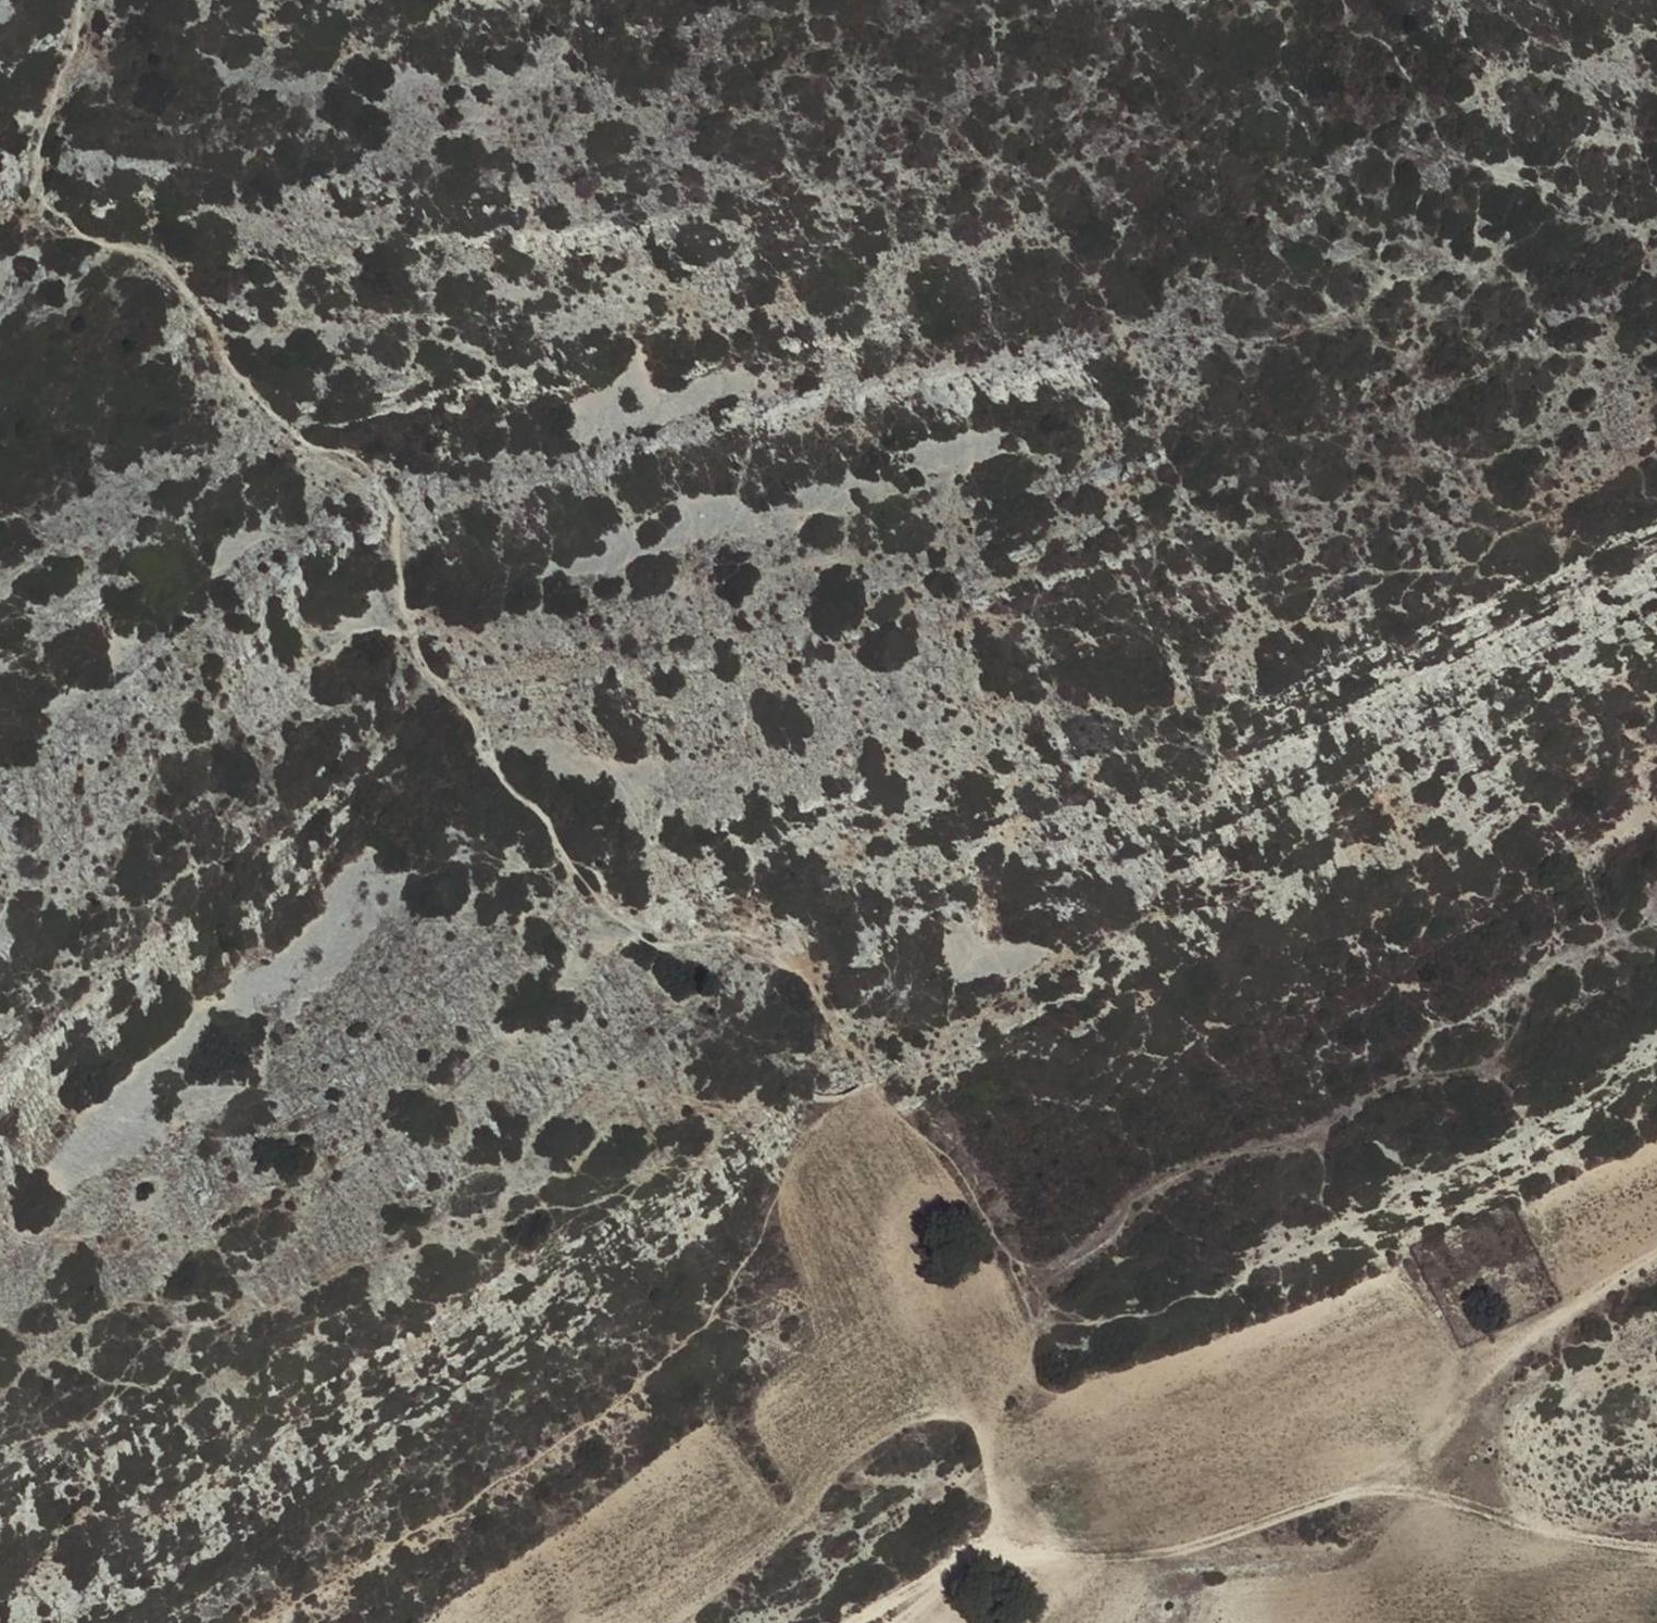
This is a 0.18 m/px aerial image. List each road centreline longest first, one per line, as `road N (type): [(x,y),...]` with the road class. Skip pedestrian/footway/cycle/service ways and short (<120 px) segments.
road 1 (track): [(846,1622),(982,1545),(1033,1538),(1195,1549),(1396,1488),(1536,1523),(1656,1541)]

